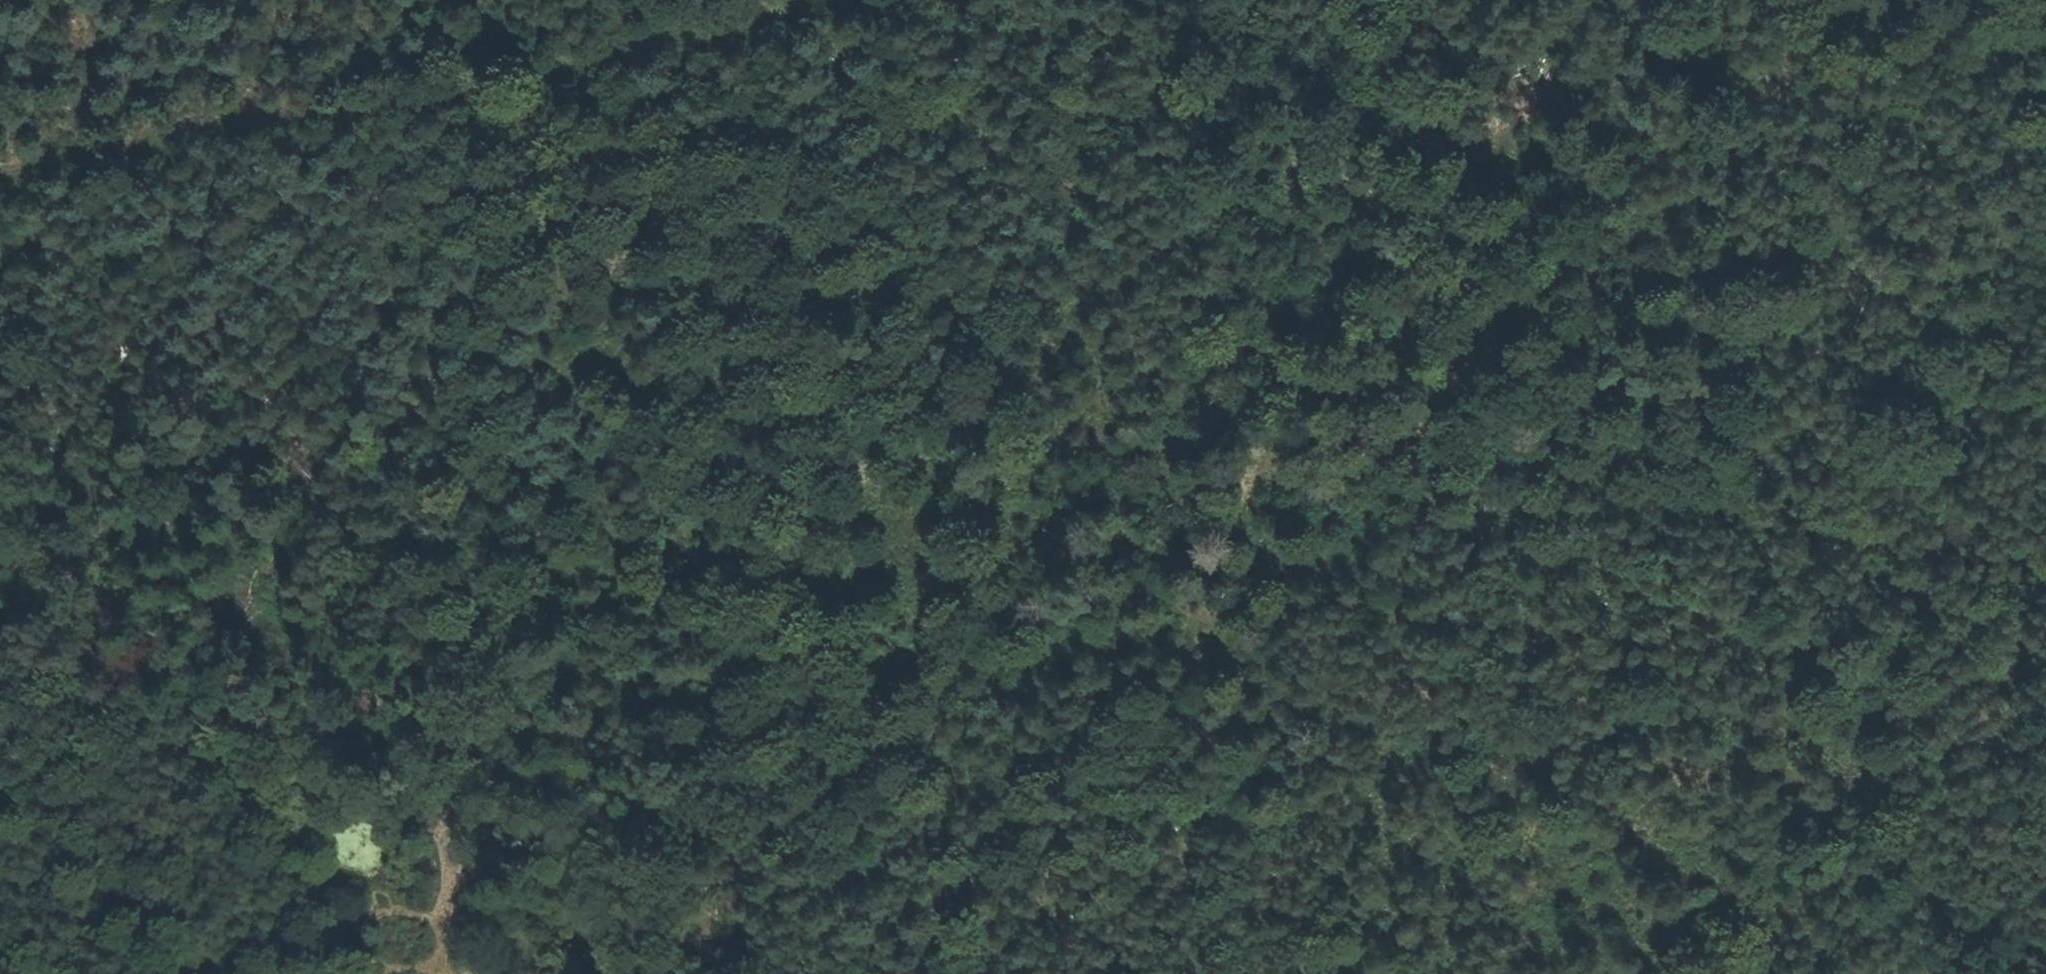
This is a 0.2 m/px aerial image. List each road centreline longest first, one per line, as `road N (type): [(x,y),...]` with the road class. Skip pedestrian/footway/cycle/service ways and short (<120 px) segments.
road 1 (track): [(923,0),(0,181)]

